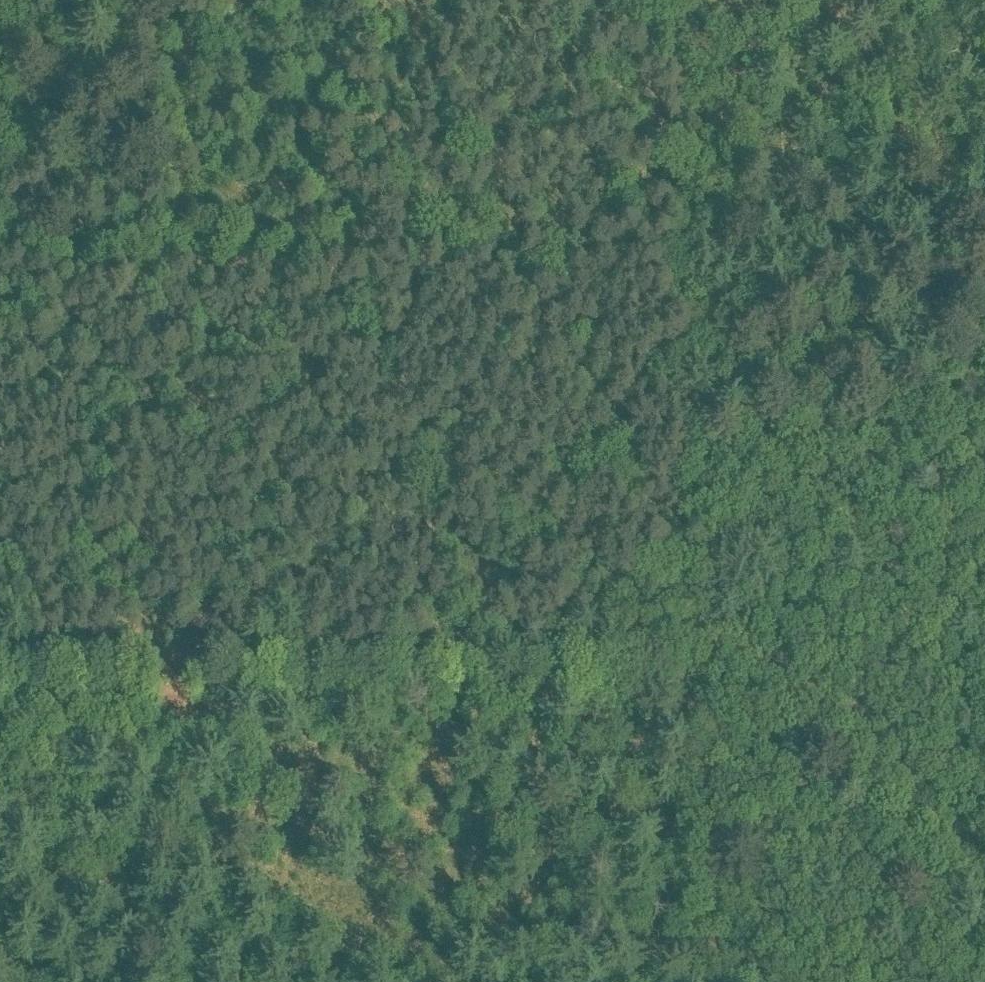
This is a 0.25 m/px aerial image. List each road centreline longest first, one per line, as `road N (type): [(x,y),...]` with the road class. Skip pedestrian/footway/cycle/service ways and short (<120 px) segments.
road 1 (track): [(984,271),(0,276)]
road 2 (track): [(732,981),(697,928),(700,802),(687,762),(685,663),(689,272)]

